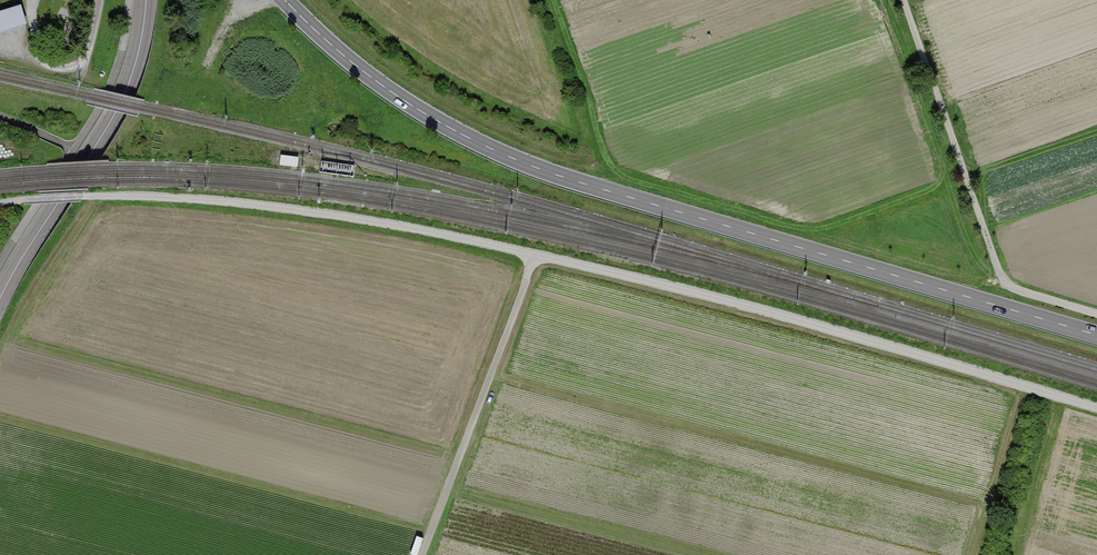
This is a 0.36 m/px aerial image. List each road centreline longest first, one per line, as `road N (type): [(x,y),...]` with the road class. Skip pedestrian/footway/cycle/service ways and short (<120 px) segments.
road 1 (track): [(1096,408),(769,311),(419,229),(279,208),(85,195),(0,203)]
road 2 (primary): [(1096,335),(532,166),(401,99),(285,0)]
road 3 (track): [(904,0),(1006,285),(1096,312)]
road 4 (residential): [(0,298),(113,112),(132,73),(146,0)]
road 5 (track): [(420,554),(535,256)]

